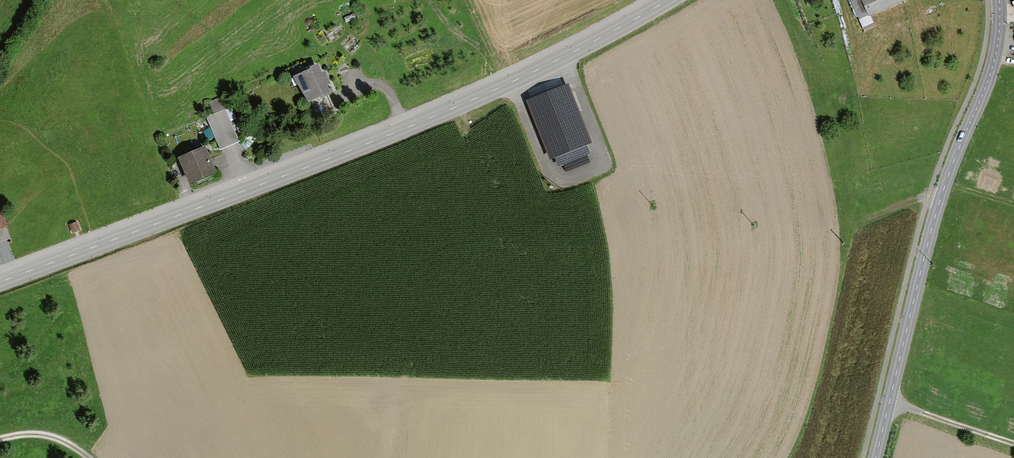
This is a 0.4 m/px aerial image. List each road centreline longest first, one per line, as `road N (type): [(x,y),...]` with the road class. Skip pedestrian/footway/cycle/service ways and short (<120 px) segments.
road 1 (secondary): [(0,282),(395,133),(668,0)]
road 2 (tertiary): [(876,457),(932,227),(994,59),(999,0)]
road 3 (track): [(889,403),(1013,444)]

